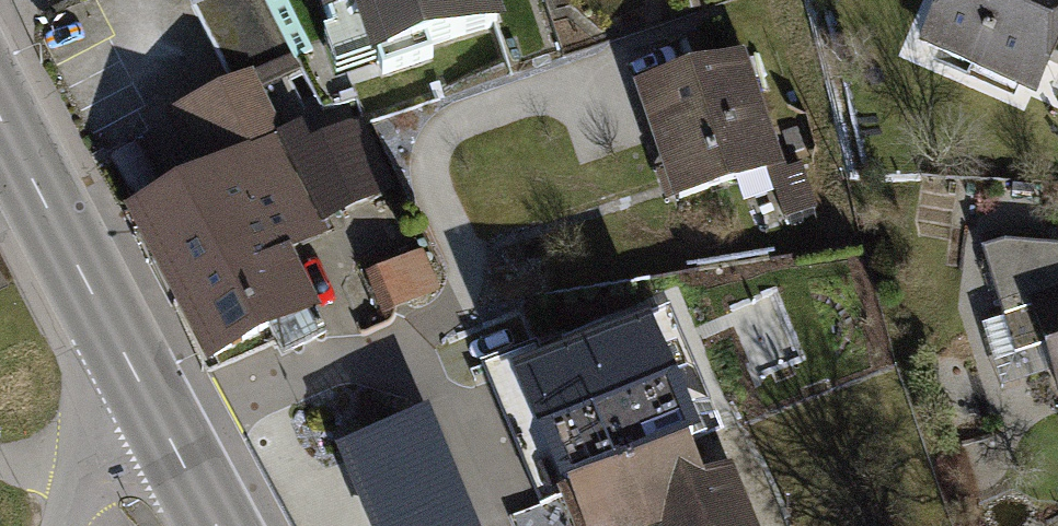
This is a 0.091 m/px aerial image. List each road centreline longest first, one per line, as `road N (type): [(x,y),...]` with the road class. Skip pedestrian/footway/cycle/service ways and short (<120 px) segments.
road 1 (secondary): [(0,111),(142,386)]
road 2 (residential): [(64,525),(142,386)]
road 3 (secondary): [(142,386),(218,525)]

